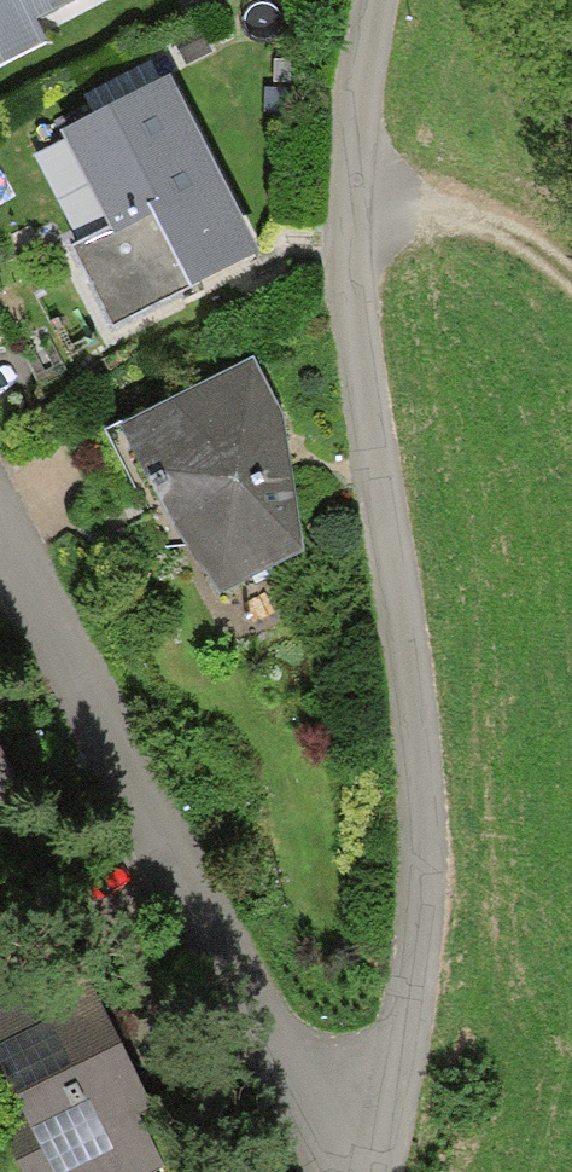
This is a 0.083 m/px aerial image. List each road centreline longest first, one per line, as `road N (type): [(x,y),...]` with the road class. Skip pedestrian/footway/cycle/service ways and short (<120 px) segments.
road 1 (residential): [(366,0),(357,255),(370,446),(436,845),(382,1128)]
road 2 (residential): [(0,546),(68,683),(278,1041),(382,1128)]
road 3 (track): [(358,219),(443,222),(549,263),(571,286)]

